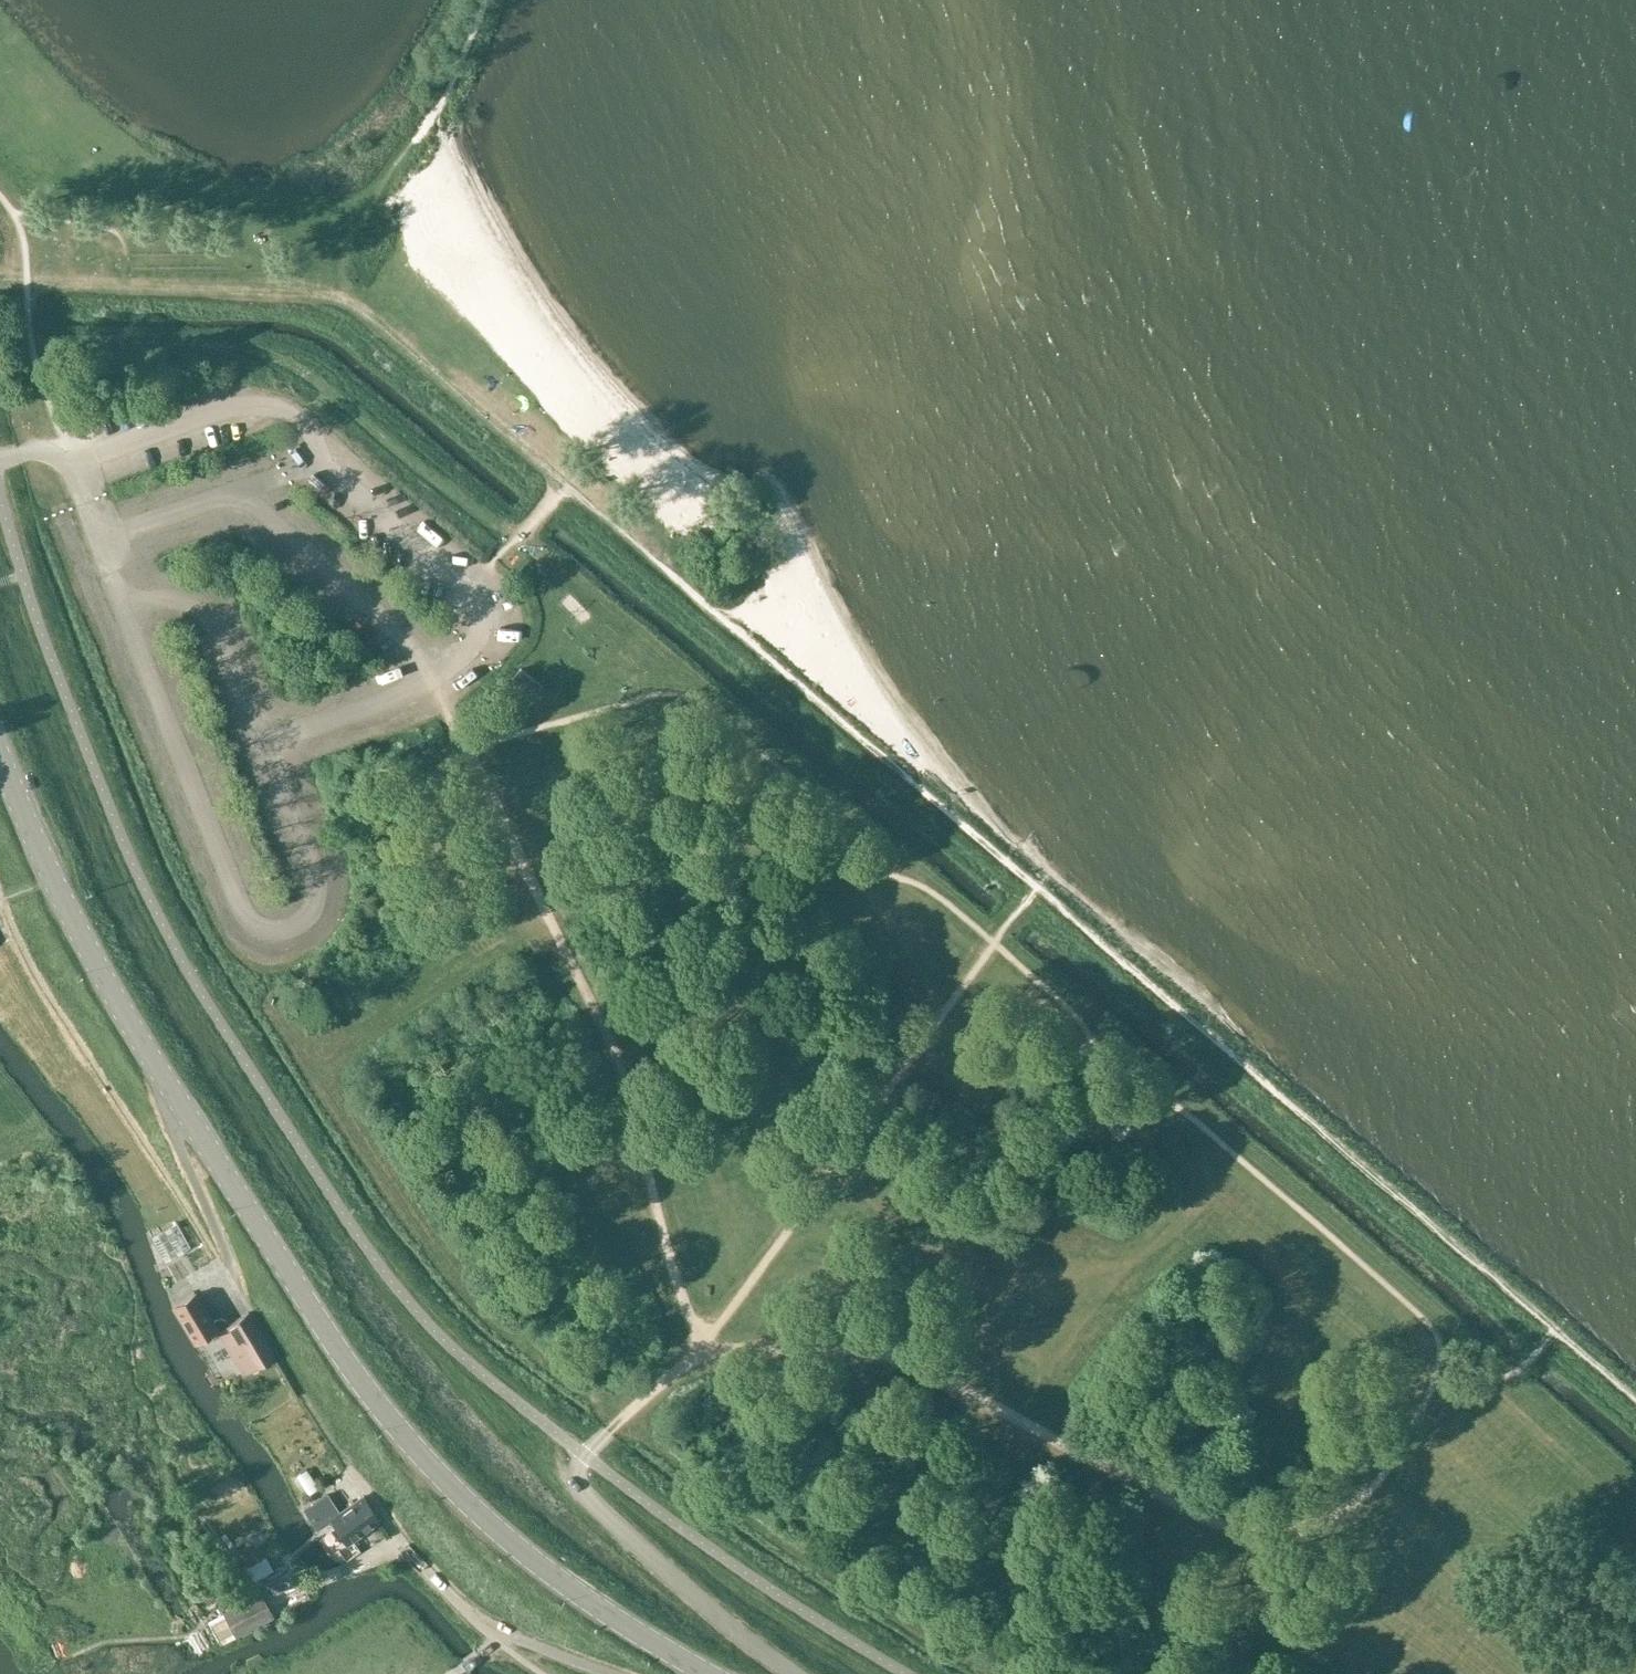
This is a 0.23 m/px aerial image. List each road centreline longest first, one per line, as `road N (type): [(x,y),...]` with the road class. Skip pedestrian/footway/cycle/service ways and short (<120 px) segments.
road 1 (tertiary): [(708,1673),(520,1549),(464,1501),(375,1400),(113,992),(0,753)]
road 2 (unclassified): [(790,1673),(617,1536),(577,1482),(582,1455)]

